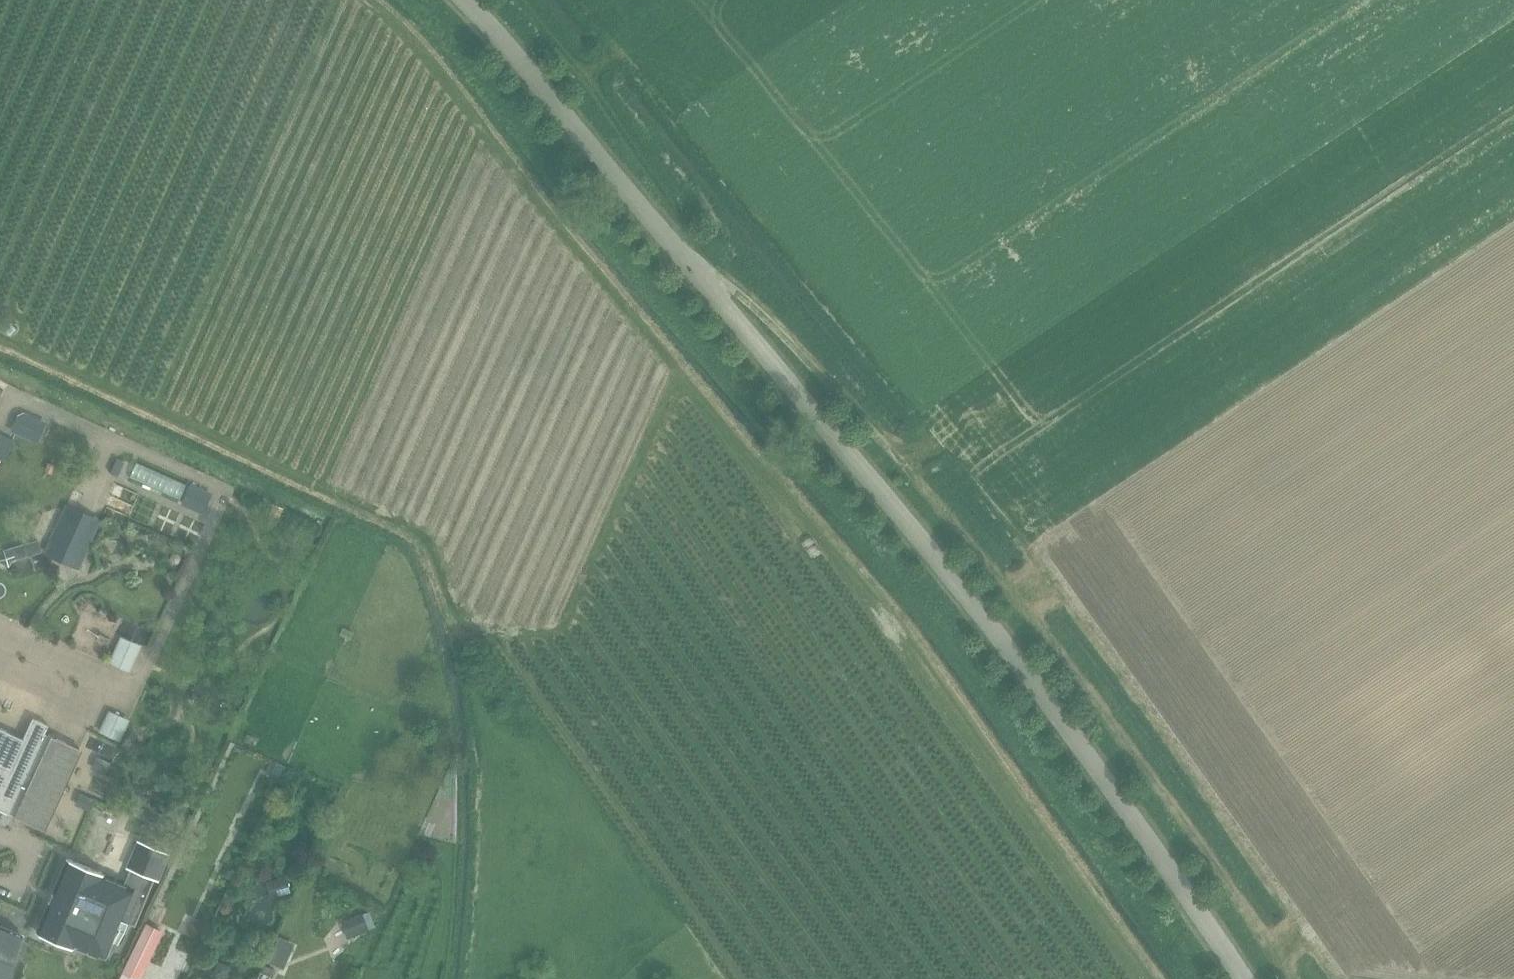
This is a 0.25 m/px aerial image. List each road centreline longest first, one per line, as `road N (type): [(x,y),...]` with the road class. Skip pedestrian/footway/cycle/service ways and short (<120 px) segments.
road 1 (unclassified): [(1243,978),(1091,759),(944,569),(465,0)]

